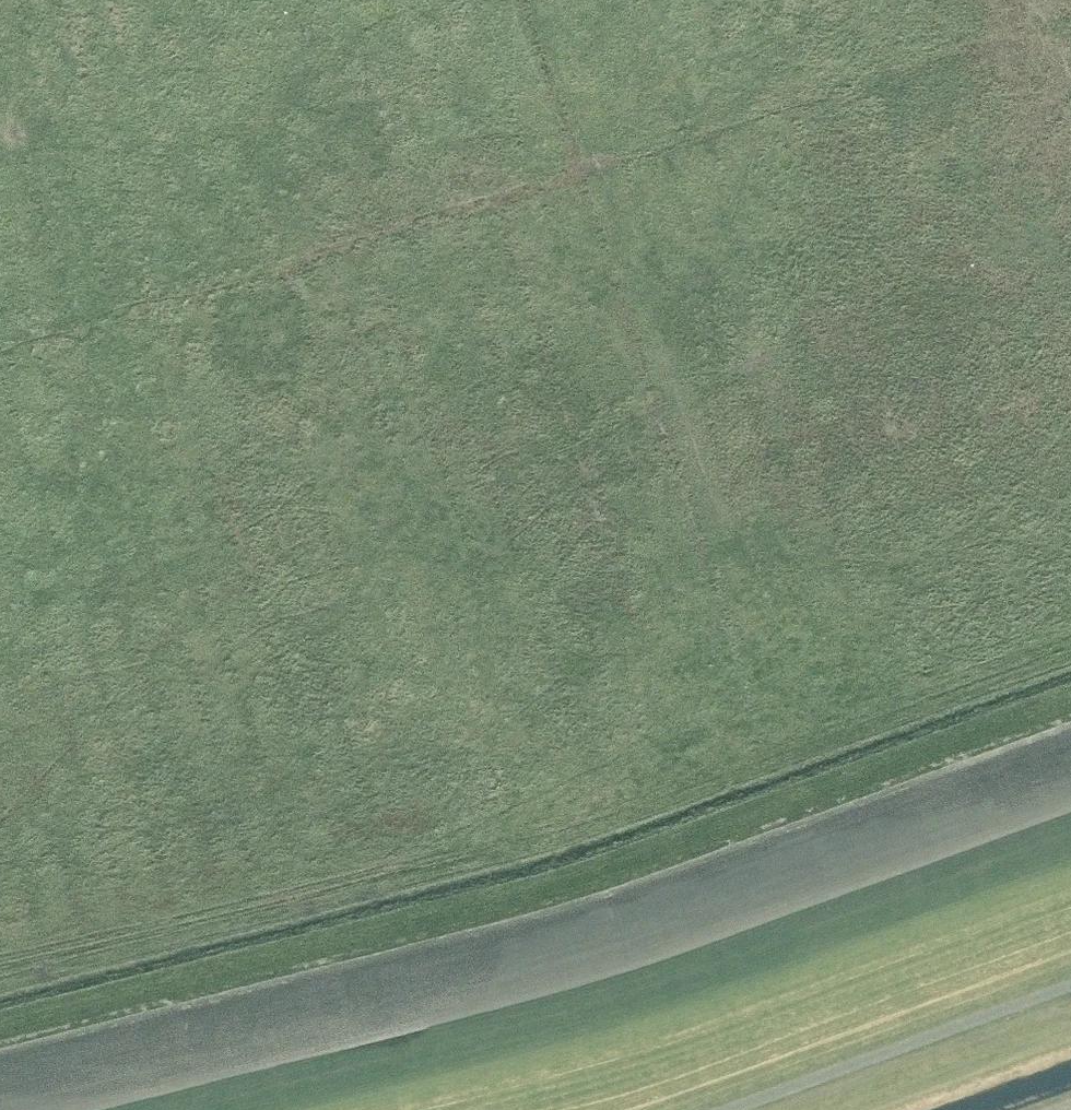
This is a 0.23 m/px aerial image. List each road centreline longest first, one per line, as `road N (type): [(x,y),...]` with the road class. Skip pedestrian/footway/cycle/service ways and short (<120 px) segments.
road 1 (unclassified): [(734,1109),(1070,987)]

